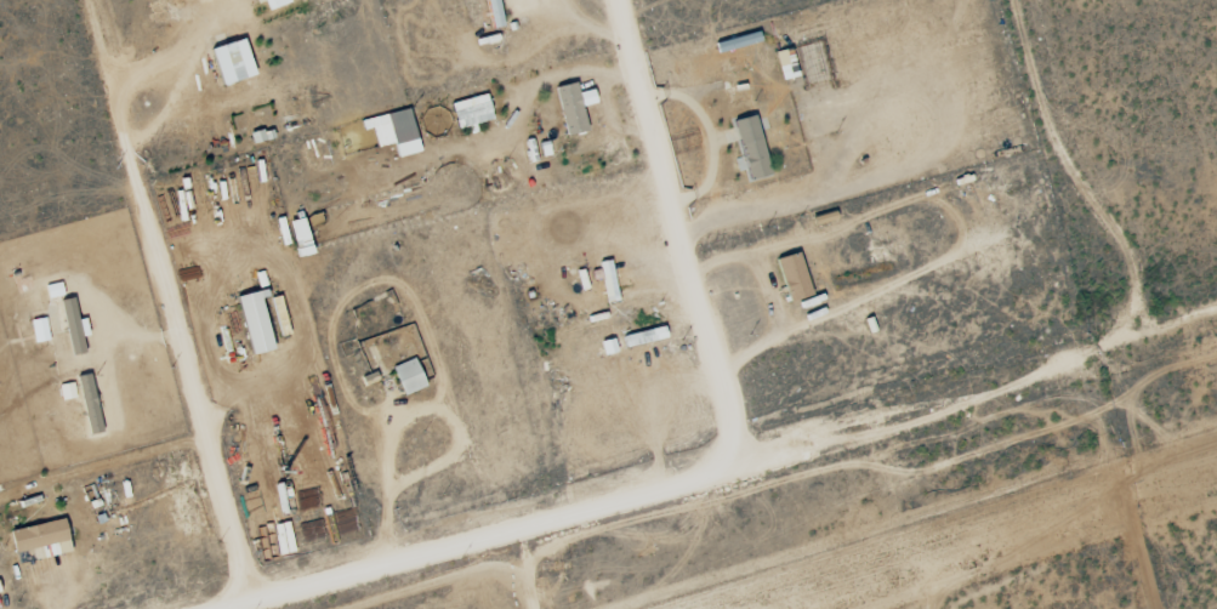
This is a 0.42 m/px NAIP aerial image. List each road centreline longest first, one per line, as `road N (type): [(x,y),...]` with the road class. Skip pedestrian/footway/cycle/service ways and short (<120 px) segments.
road 1 (track): [(201,608),(1048,317)]
road 2 (track): [(618,0),(855,215),(1048,317),(1216,277)]
road 3 (track): [(255,594),(81,0)]

